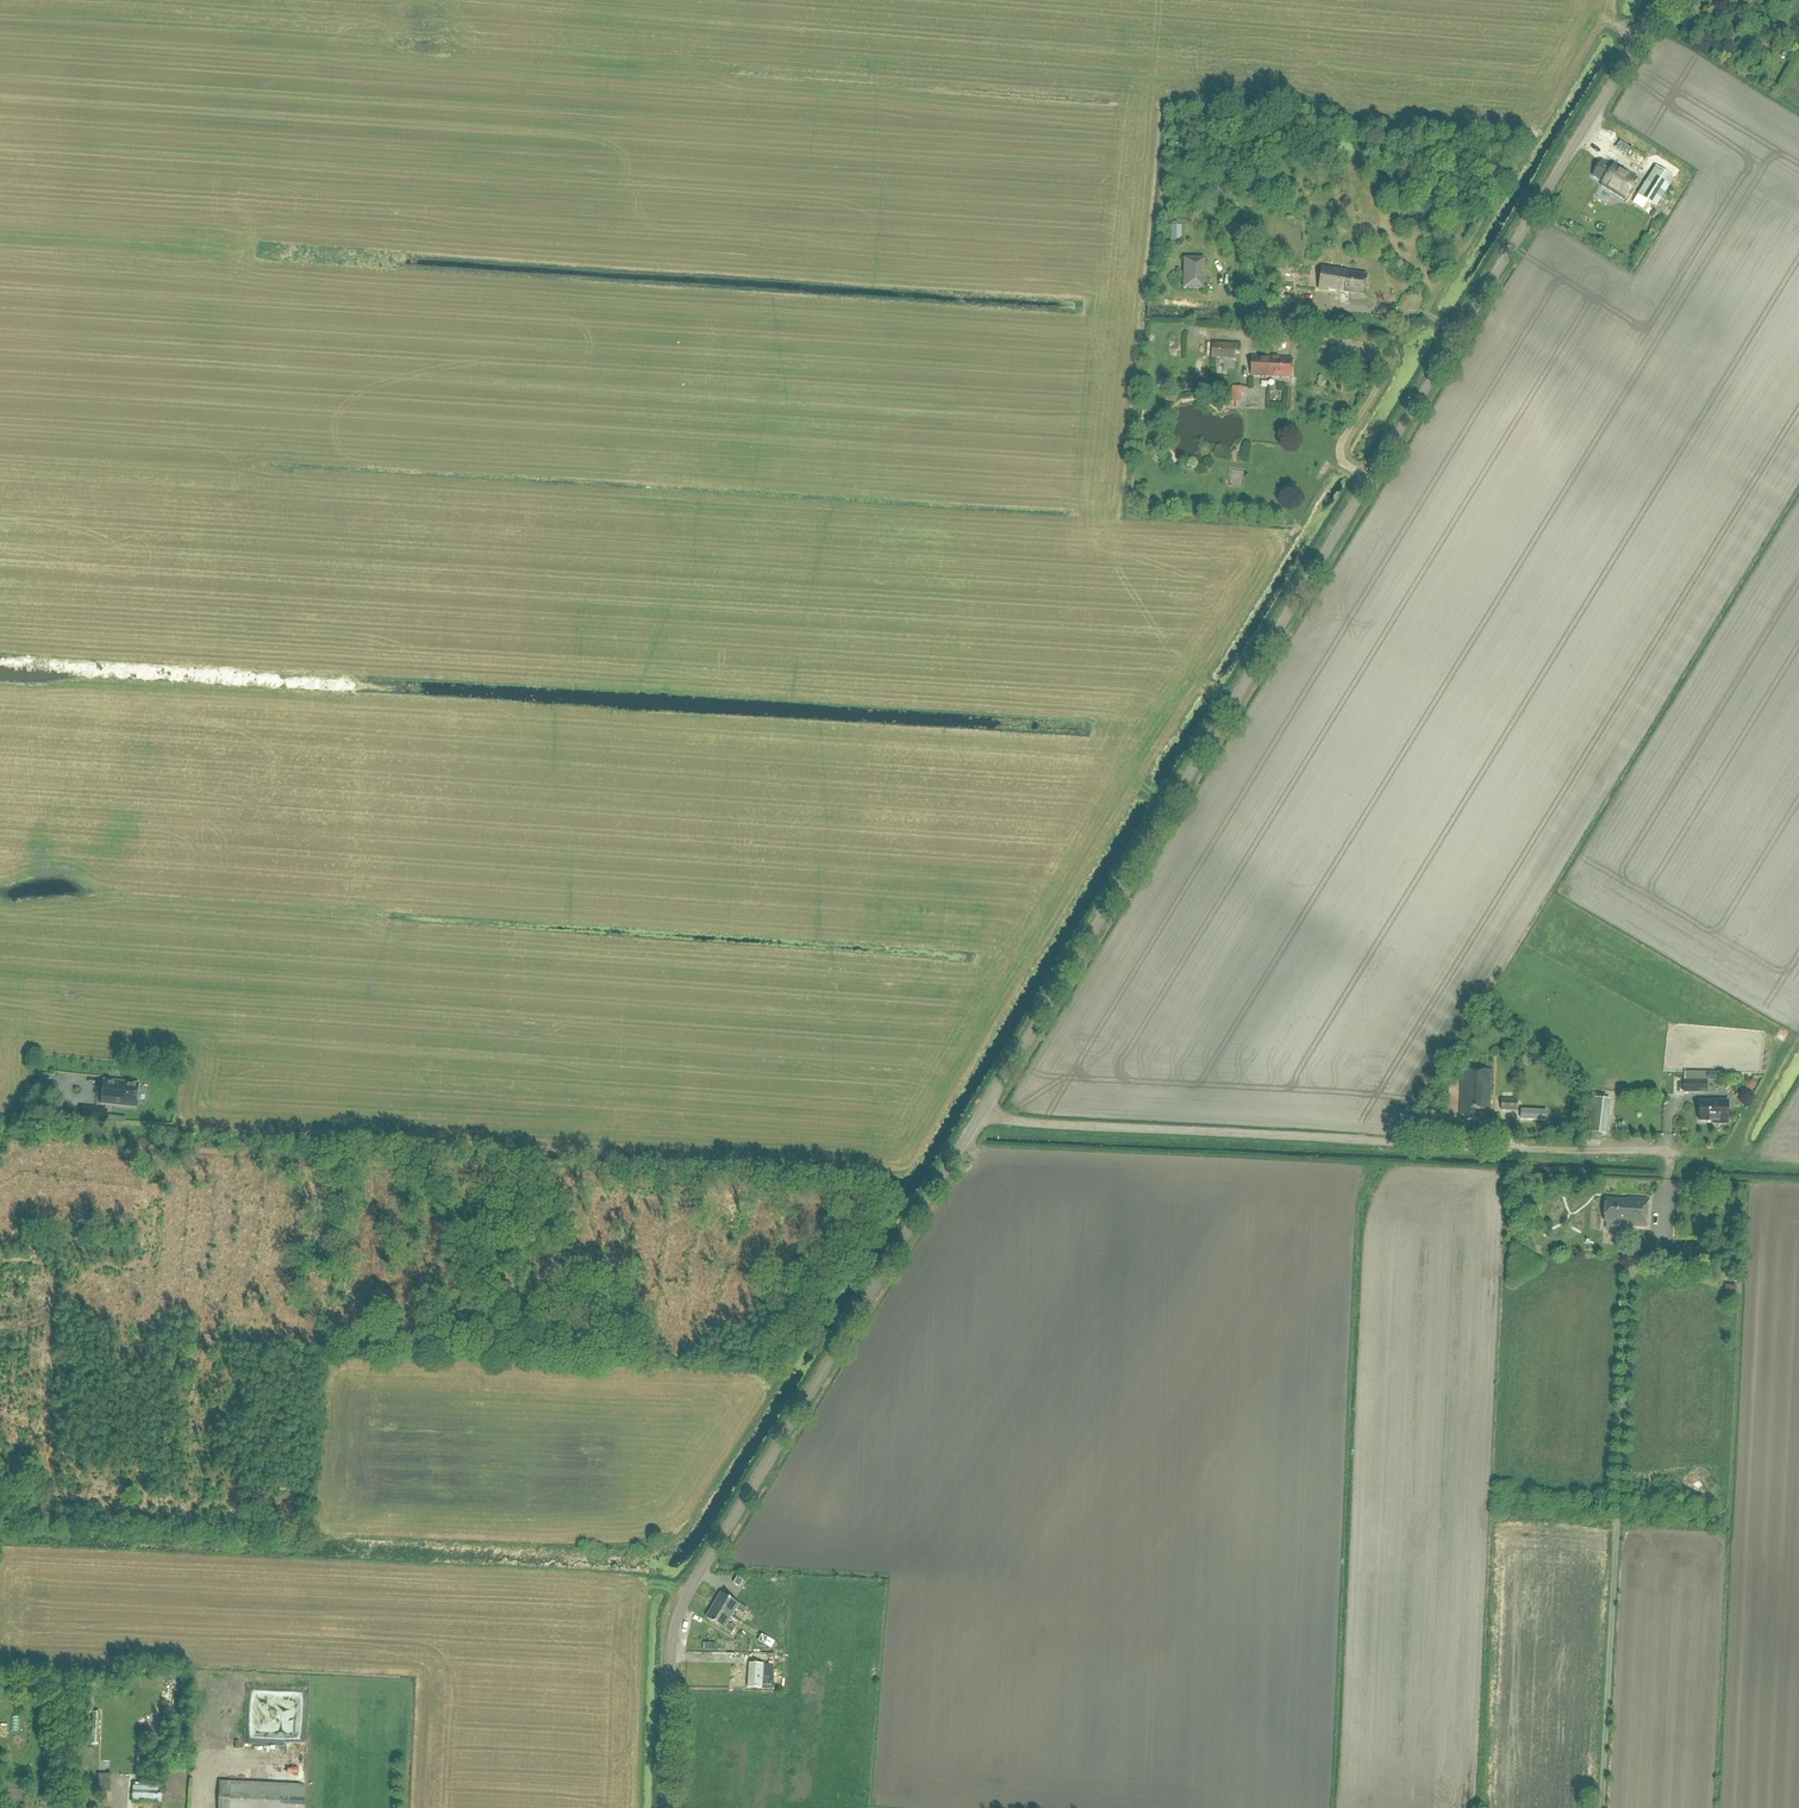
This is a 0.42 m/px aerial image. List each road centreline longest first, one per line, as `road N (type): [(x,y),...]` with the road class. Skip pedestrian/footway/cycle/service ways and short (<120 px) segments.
road 1 (unclassified): [(667,1807),(672,1637),(683,1603),(1663,0)]
road 2 (track): [(1602,1807),(1629,1283),(1662,1246),(1668,1152),(974,1124)]
road 3 (track): [(0,1517),(311,1530)]

